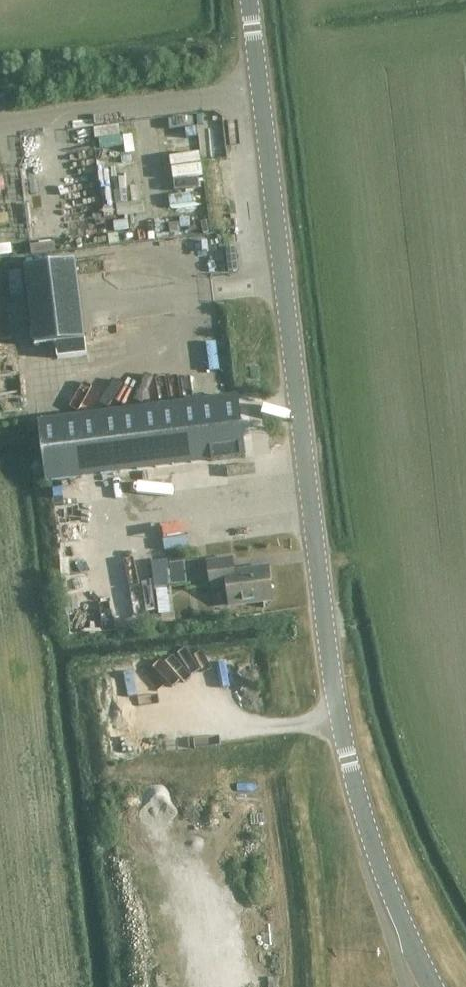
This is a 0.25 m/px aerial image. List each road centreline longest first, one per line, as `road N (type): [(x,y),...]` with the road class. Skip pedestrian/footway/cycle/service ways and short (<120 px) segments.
road 1 (tertiary): [(429,986),(350,778),(252,0)]

